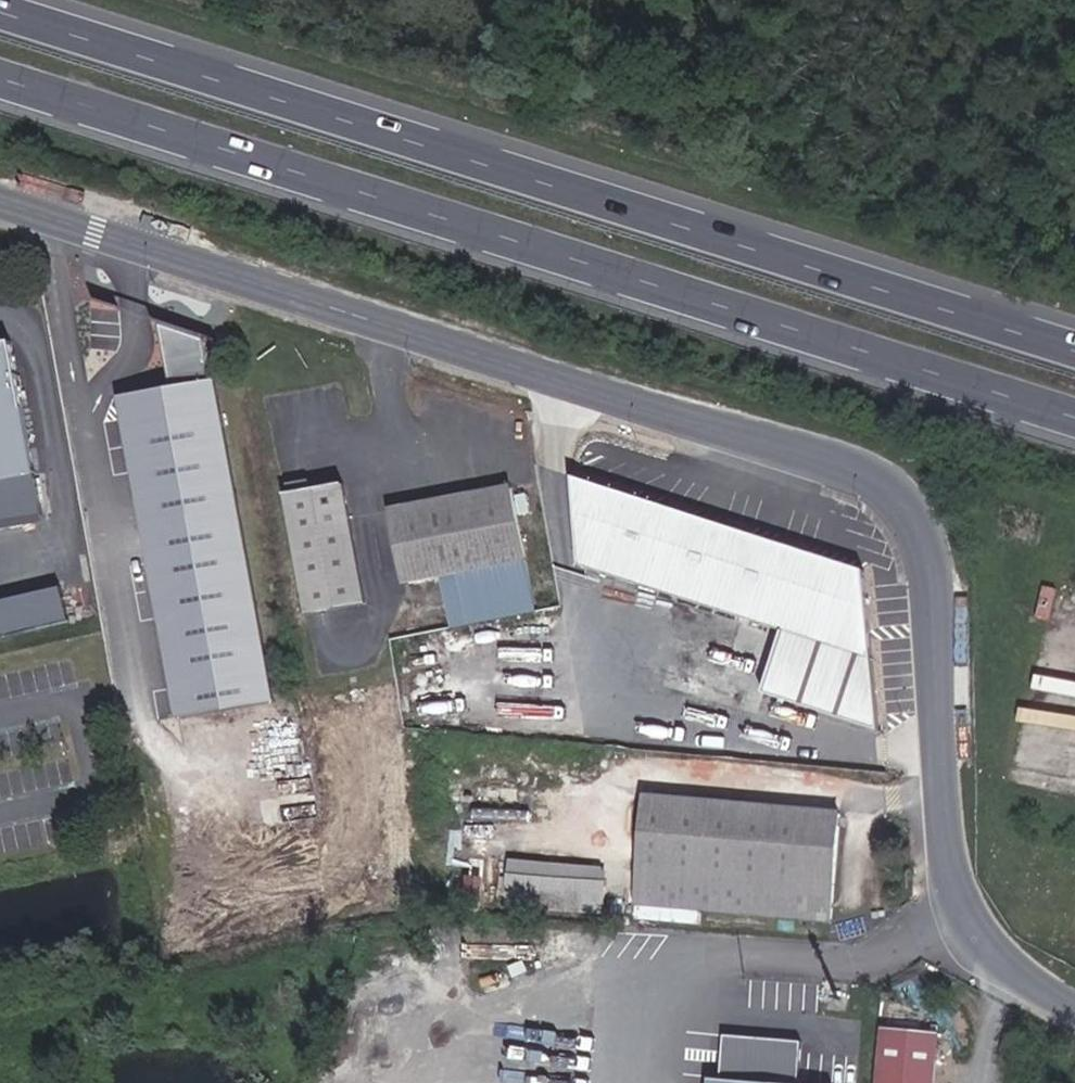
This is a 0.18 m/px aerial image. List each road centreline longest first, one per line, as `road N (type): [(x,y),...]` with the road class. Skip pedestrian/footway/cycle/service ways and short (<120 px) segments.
road 1 (unclassified): [(1074,999),(995,956),(954,892),(930,538),(862,473),(0,195)]
road 2 (trunk): [(1074,342),(0,7)]
road 3 (trunk): [(0,80),(1074,412)]

